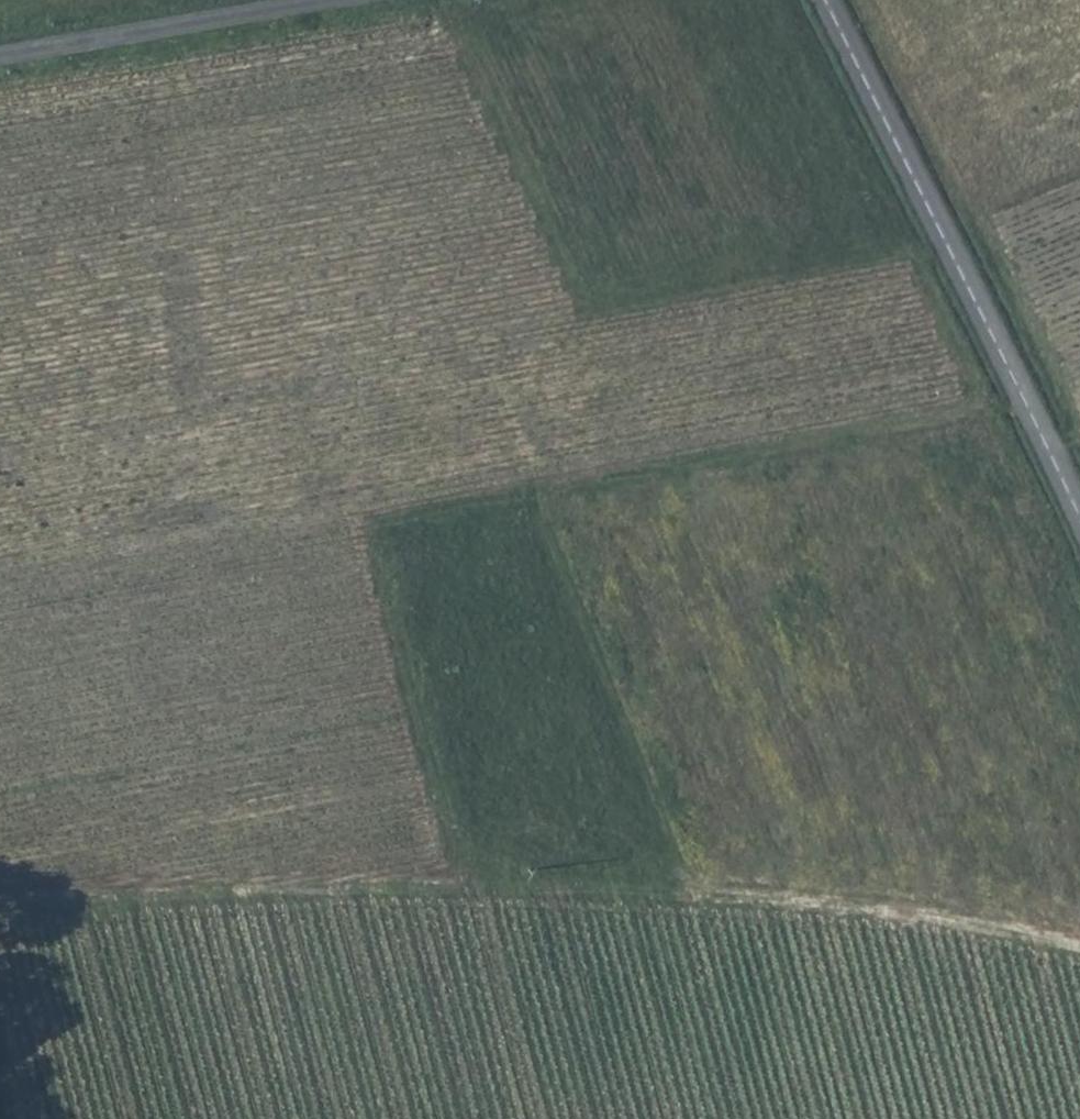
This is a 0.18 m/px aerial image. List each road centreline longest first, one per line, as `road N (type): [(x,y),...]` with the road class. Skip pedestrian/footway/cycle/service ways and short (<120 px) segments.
road 1 (tertiary): [(823,0),(1079,513)]
road 2 (unclassified): [(0,54),(312,0)]

